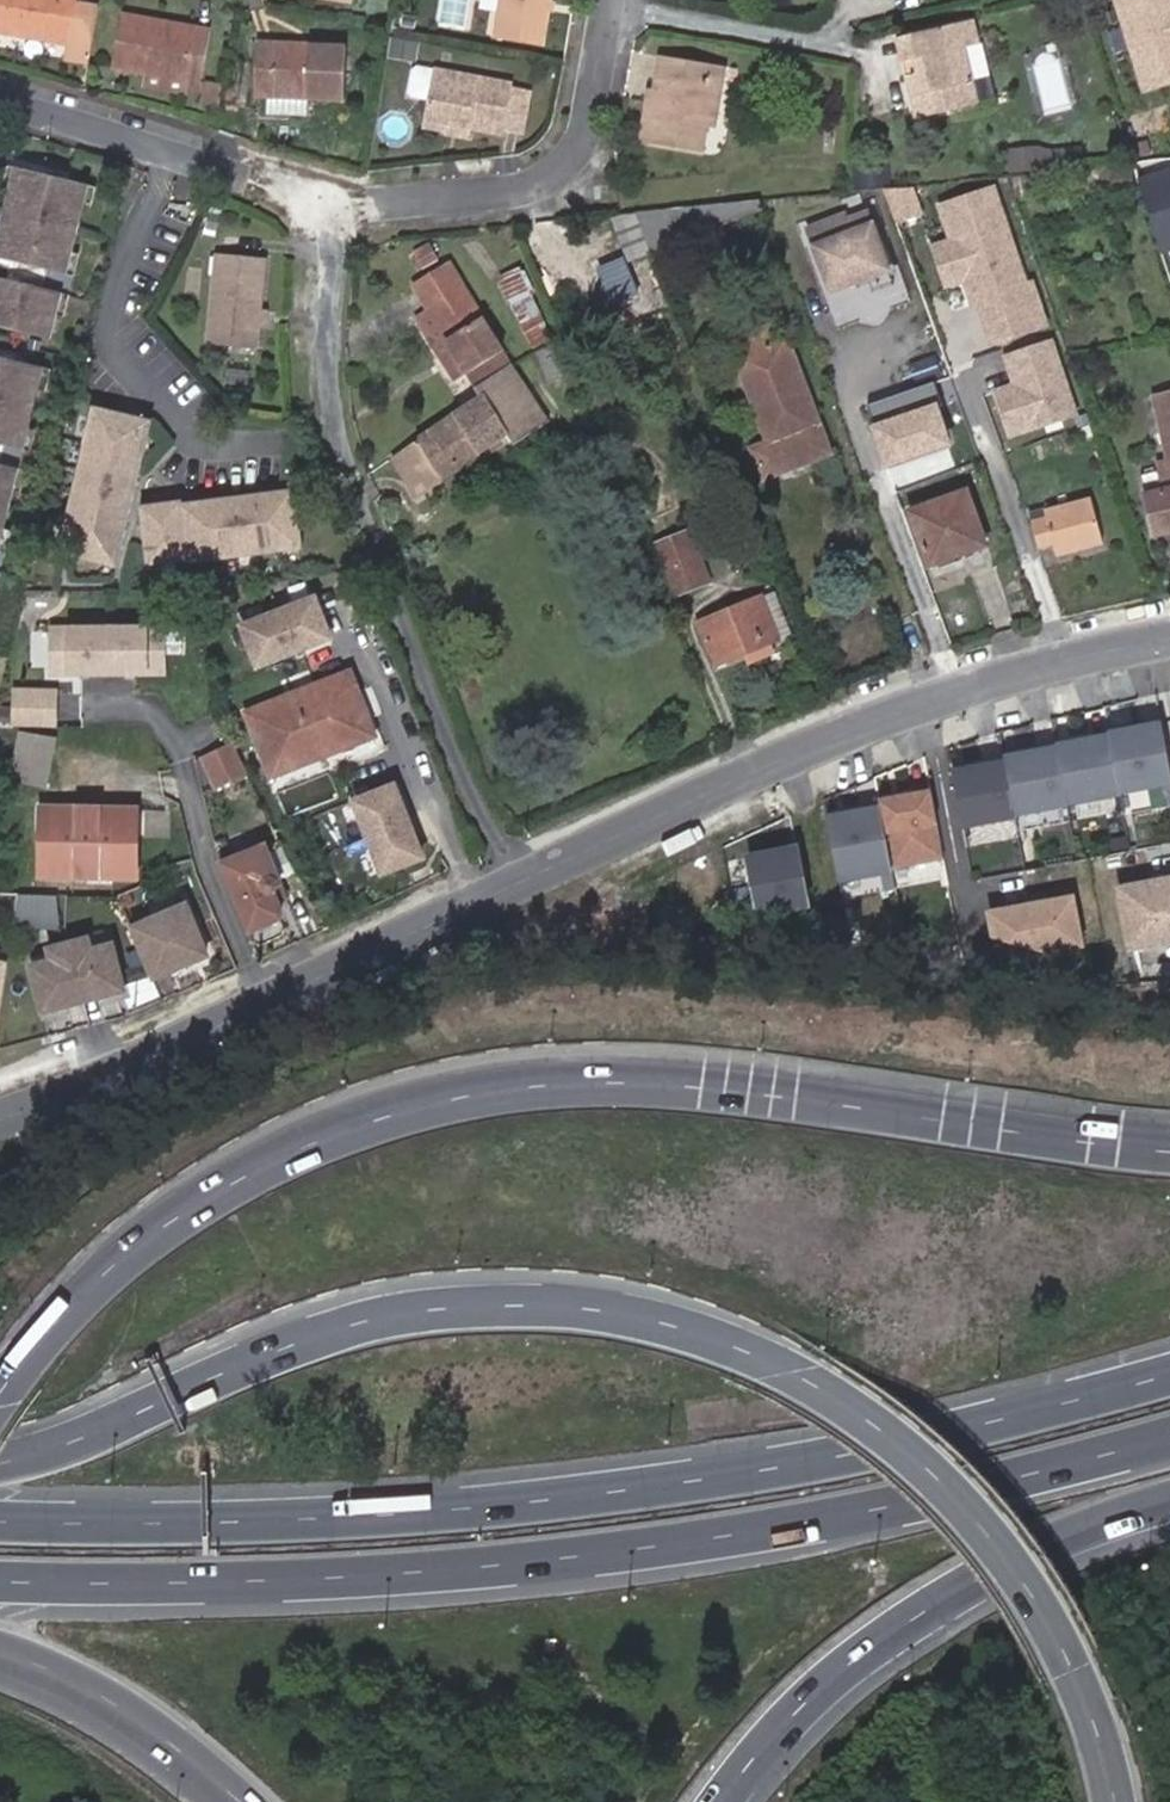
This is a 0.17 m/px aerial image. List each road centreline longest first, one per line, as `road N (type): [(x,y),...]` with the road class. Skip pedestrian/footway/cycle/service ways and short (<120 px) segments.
road 1 (motorway): [(1116,1801),(1111,1768),(1039,1596),(985,1528),(879,1419),(801,1366),(726,1330),(608,1301),(436,1304),(348,1321),(41,1454),(0,1464)]
road 2 (motorway): [(1169,1152),(749,1089),(563,1082),(473,1092),(260,1165),(153,1232),(69,1307),(0,1389)]
road 3 (motorway): [(1169,1374),(841,1455),(686,1481),(468,1508),(242,1522),(0,1521)]
road 4 (motorway): [(0,1581),(249,1579),(687,1542),(1028,1476),(1169,1437)]
road 5 (residential): [(336,218),(333,416),(519,881)]
road 6 (secondary): [(1169,636),(937,696),(519,881)]
road 7 (secondary): [(519,881),(114,1077),(0,1116)]
road 8 (motorway): [(729,1801),(791,1714),(850,1662),(962,1585),(1064,1538),(1169,1503)]
road 9 (residential): [(609,4),(596,96),(573,155),(533,181),(364,200),(336,218)]
road 10 (residential): [(336,218),(291,181),(0,88)]
road 11 (motorway): [(0,1654),(87,1686),(196,1759),(241,1801)]
road 12 (residential): [(609,4),(861,46)]

